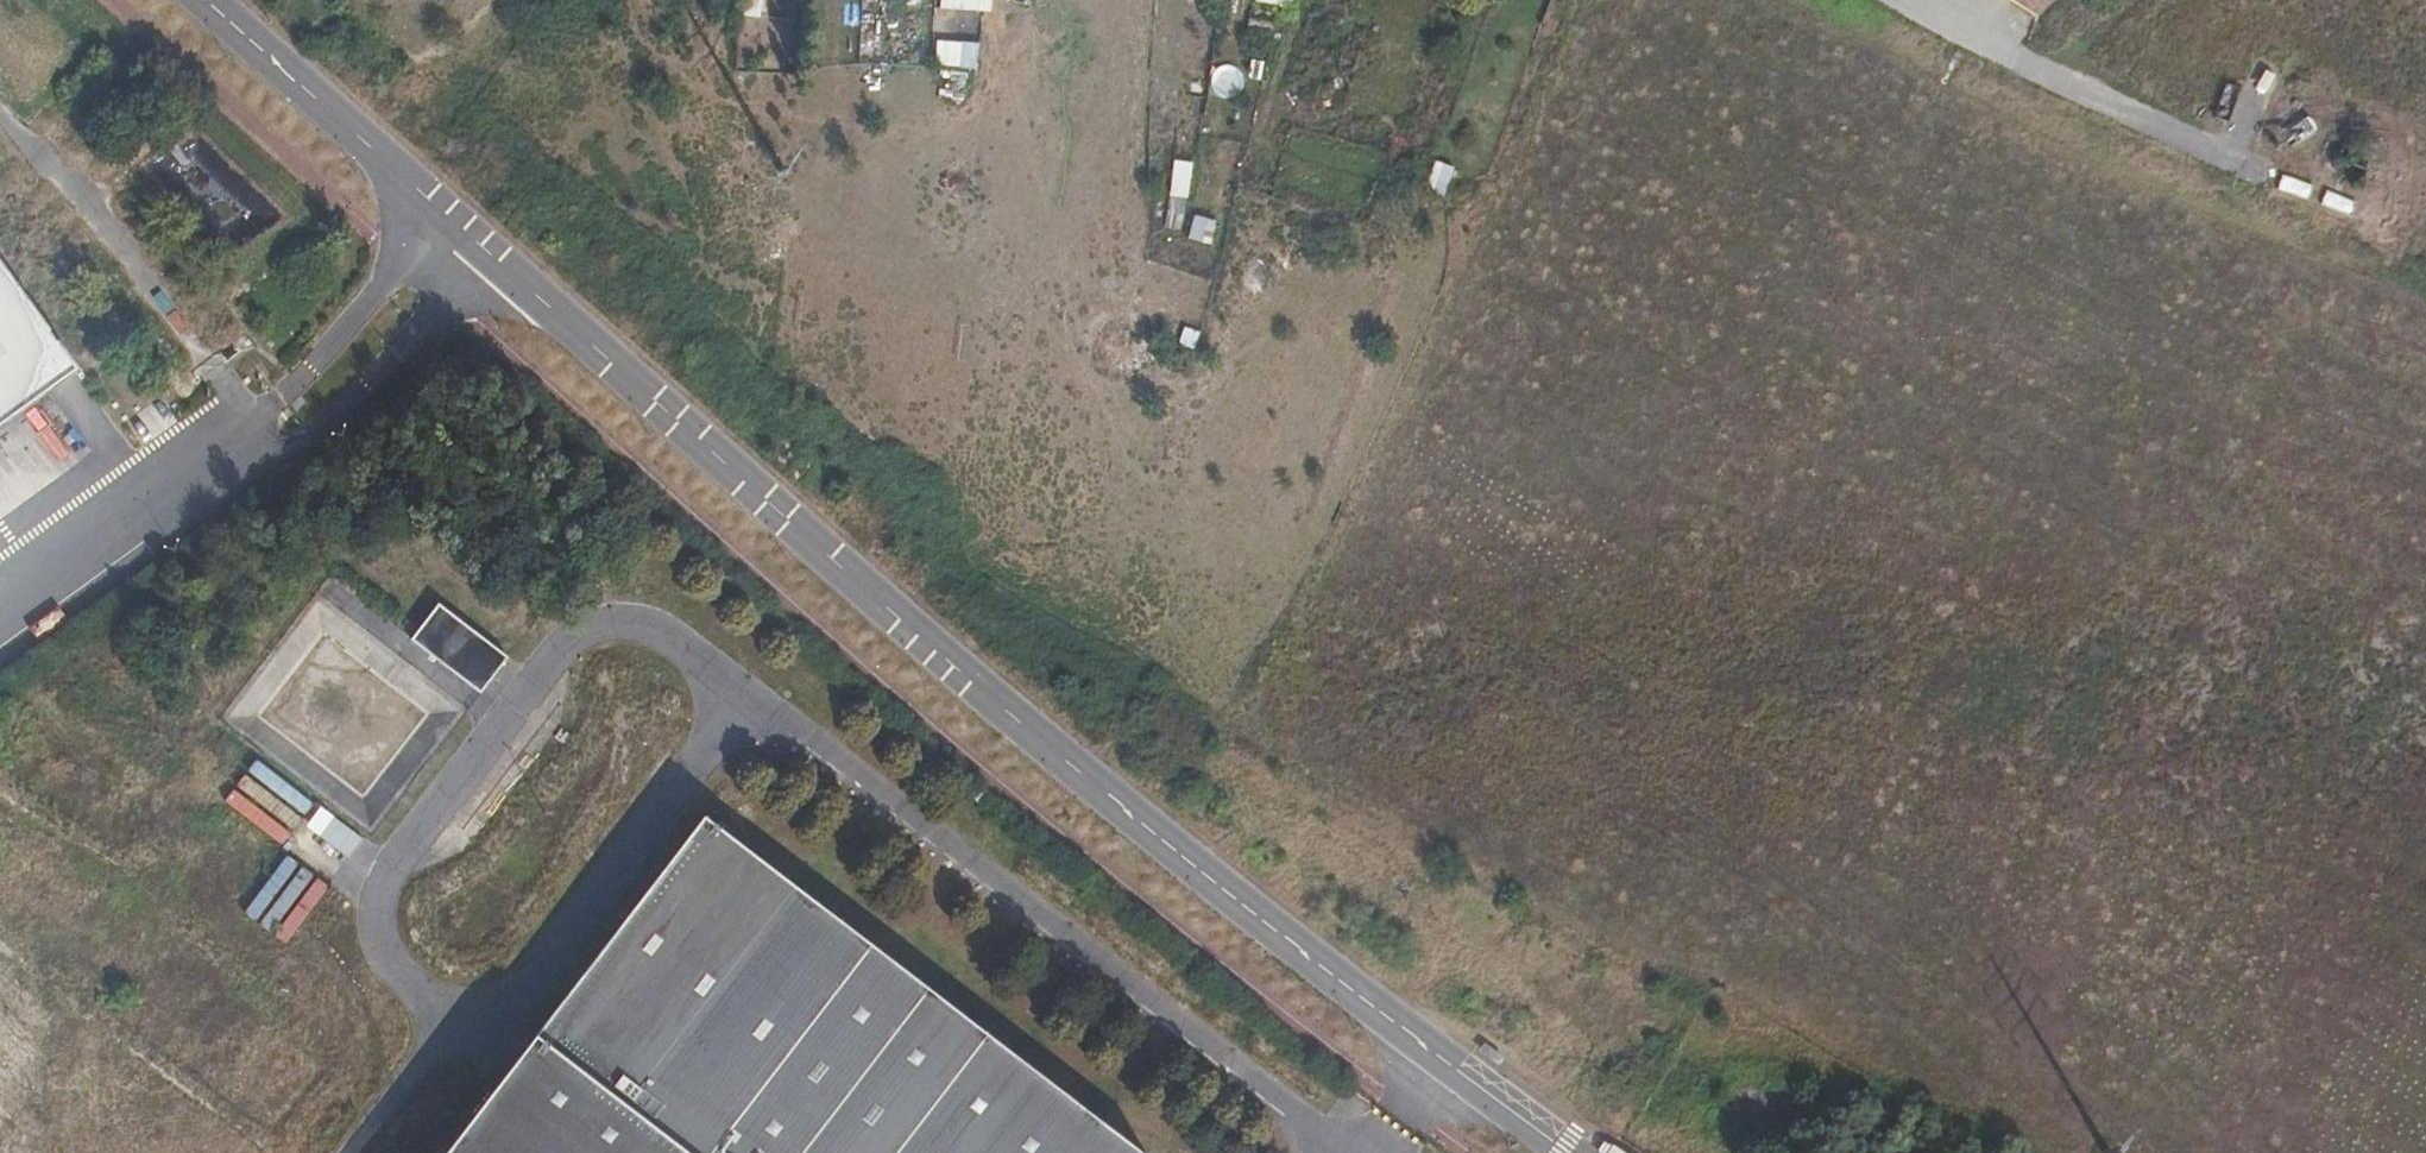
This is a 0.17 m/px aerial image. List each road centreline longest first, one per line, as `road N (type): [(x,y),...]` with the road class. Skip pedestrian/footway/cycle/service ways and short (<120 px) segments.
road 1 (unclassified): [(207,0),(1302,953),(1571,1152)]
road 2 (unclassified): [(1901,0),(2269,176)]
road 3 (track): [(2425,235),(2269,176)]

